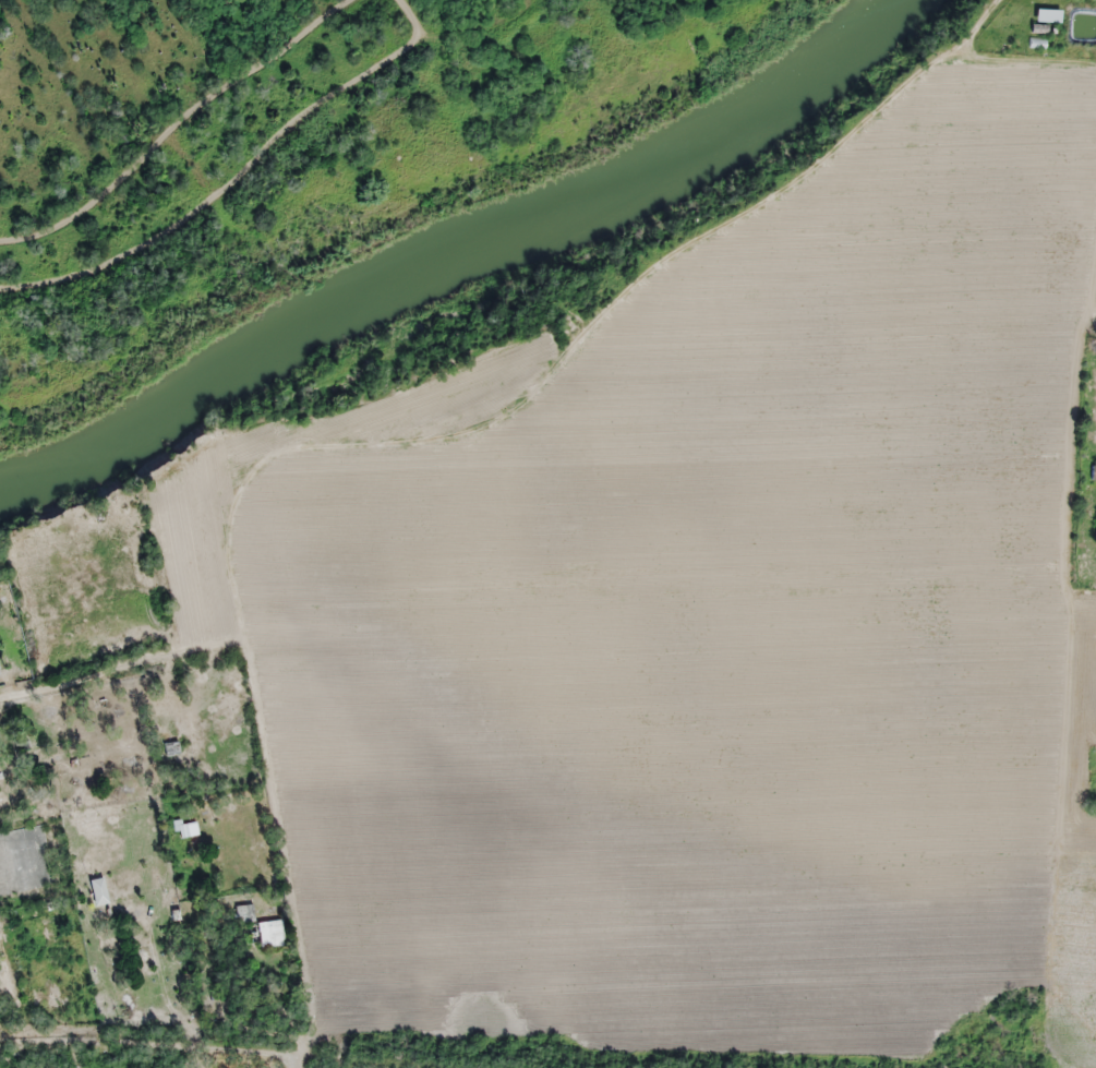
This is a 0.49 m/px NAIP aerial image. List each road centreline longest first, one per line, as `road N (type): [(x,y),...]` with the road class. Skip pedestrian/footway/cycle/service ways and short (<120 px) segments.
road 1 (residential): [(296,1067),(318,1029),(250,662),(232,647)]
road 2 (residential): [(232,647),(188,646),(0,688)]

